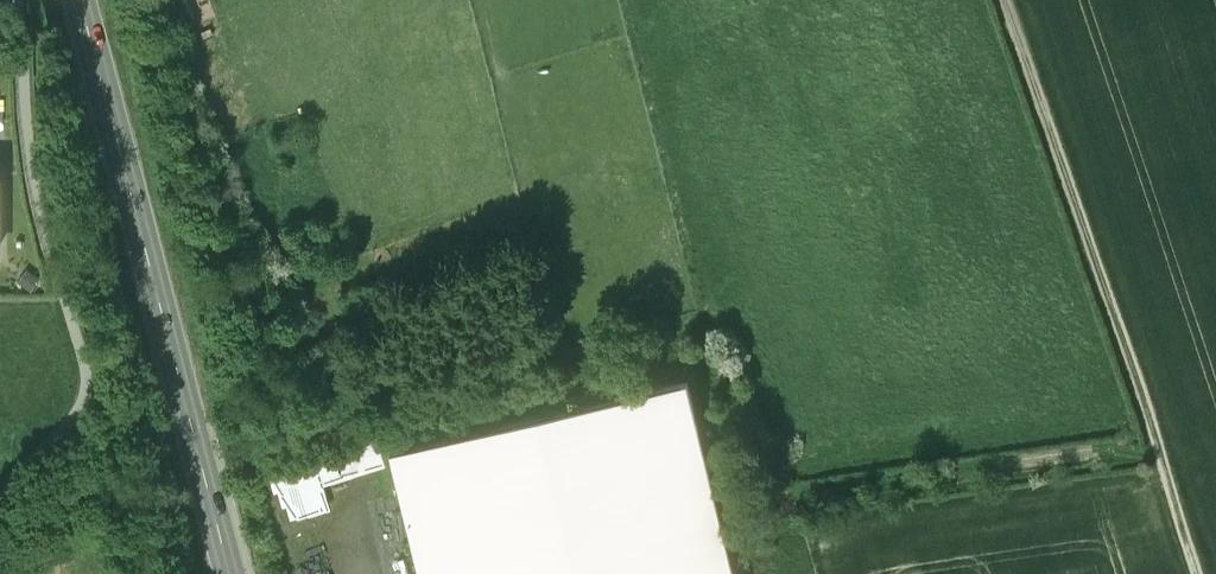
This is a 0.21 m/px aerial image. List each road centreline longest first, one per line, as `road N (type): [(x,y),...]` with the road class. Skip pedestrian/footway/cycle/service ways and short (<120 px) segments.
road 1 (track): [(1007,0),(1202,573)]
road 2 (secondary): [(80,0),(234,573)]

